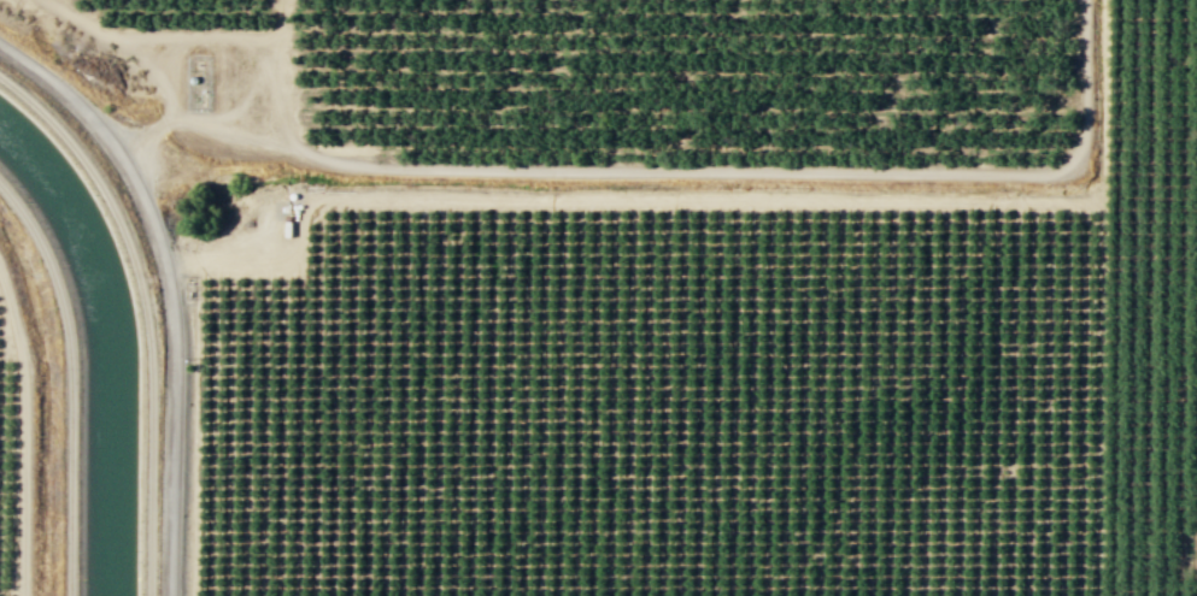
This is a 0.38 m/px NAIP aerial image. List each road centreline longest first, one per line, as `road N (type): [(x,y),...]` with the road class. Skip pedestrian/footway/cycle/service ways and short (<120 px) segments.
road 1 (residential): [(172,595),(171,320),(153,236),(107,141),(46,79),(0,48)]
road 2 (track): [(1103,595),(1105,0)]
road 3 (track): [(150,595),(152,360),(136,267),(84,161),(0,78)]
road 4 (track): [(22,595),(23,390),(0,273)]

